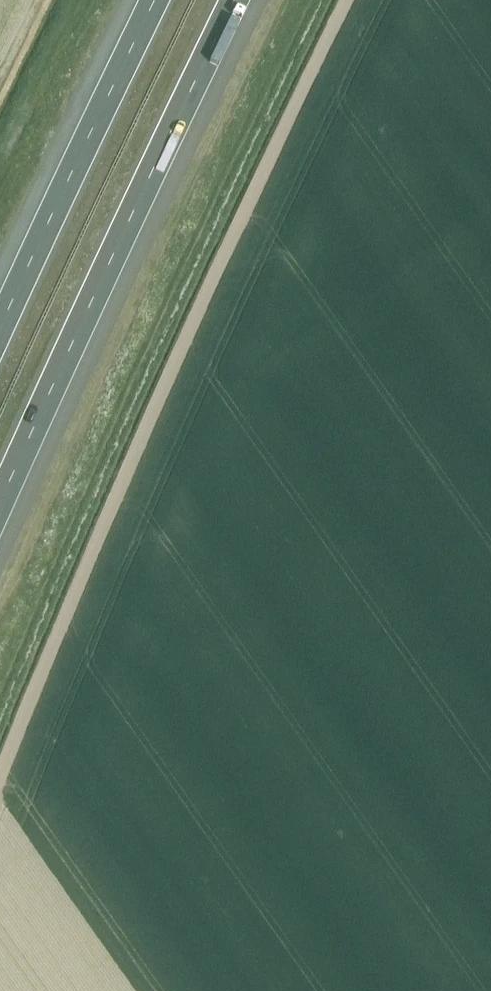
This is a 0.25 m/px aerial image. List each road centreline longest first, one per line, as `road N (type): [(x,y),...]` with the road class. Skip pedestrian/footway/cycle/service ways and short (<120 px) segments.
road 1 (motorway): [(0,504),(234,0)]
road 2 (motorway): [(155,0),(0,328)]

